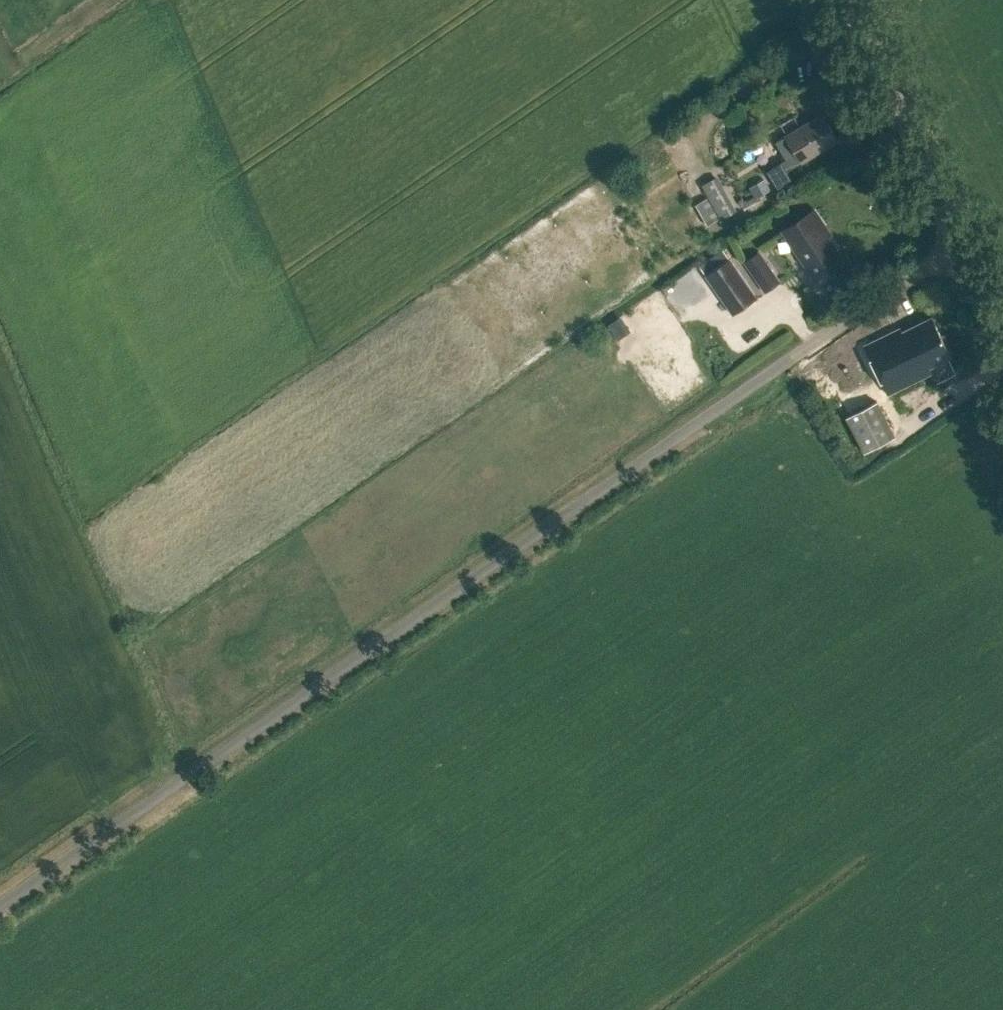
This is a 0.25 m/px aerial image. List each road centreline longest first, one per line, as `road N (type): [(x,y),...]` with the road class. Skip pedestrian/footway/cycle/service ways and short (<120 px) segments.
road 1 (unclassified): [(0,902),(957,245)]
road 2 (tertiary): [(957,245),(847,0)]

